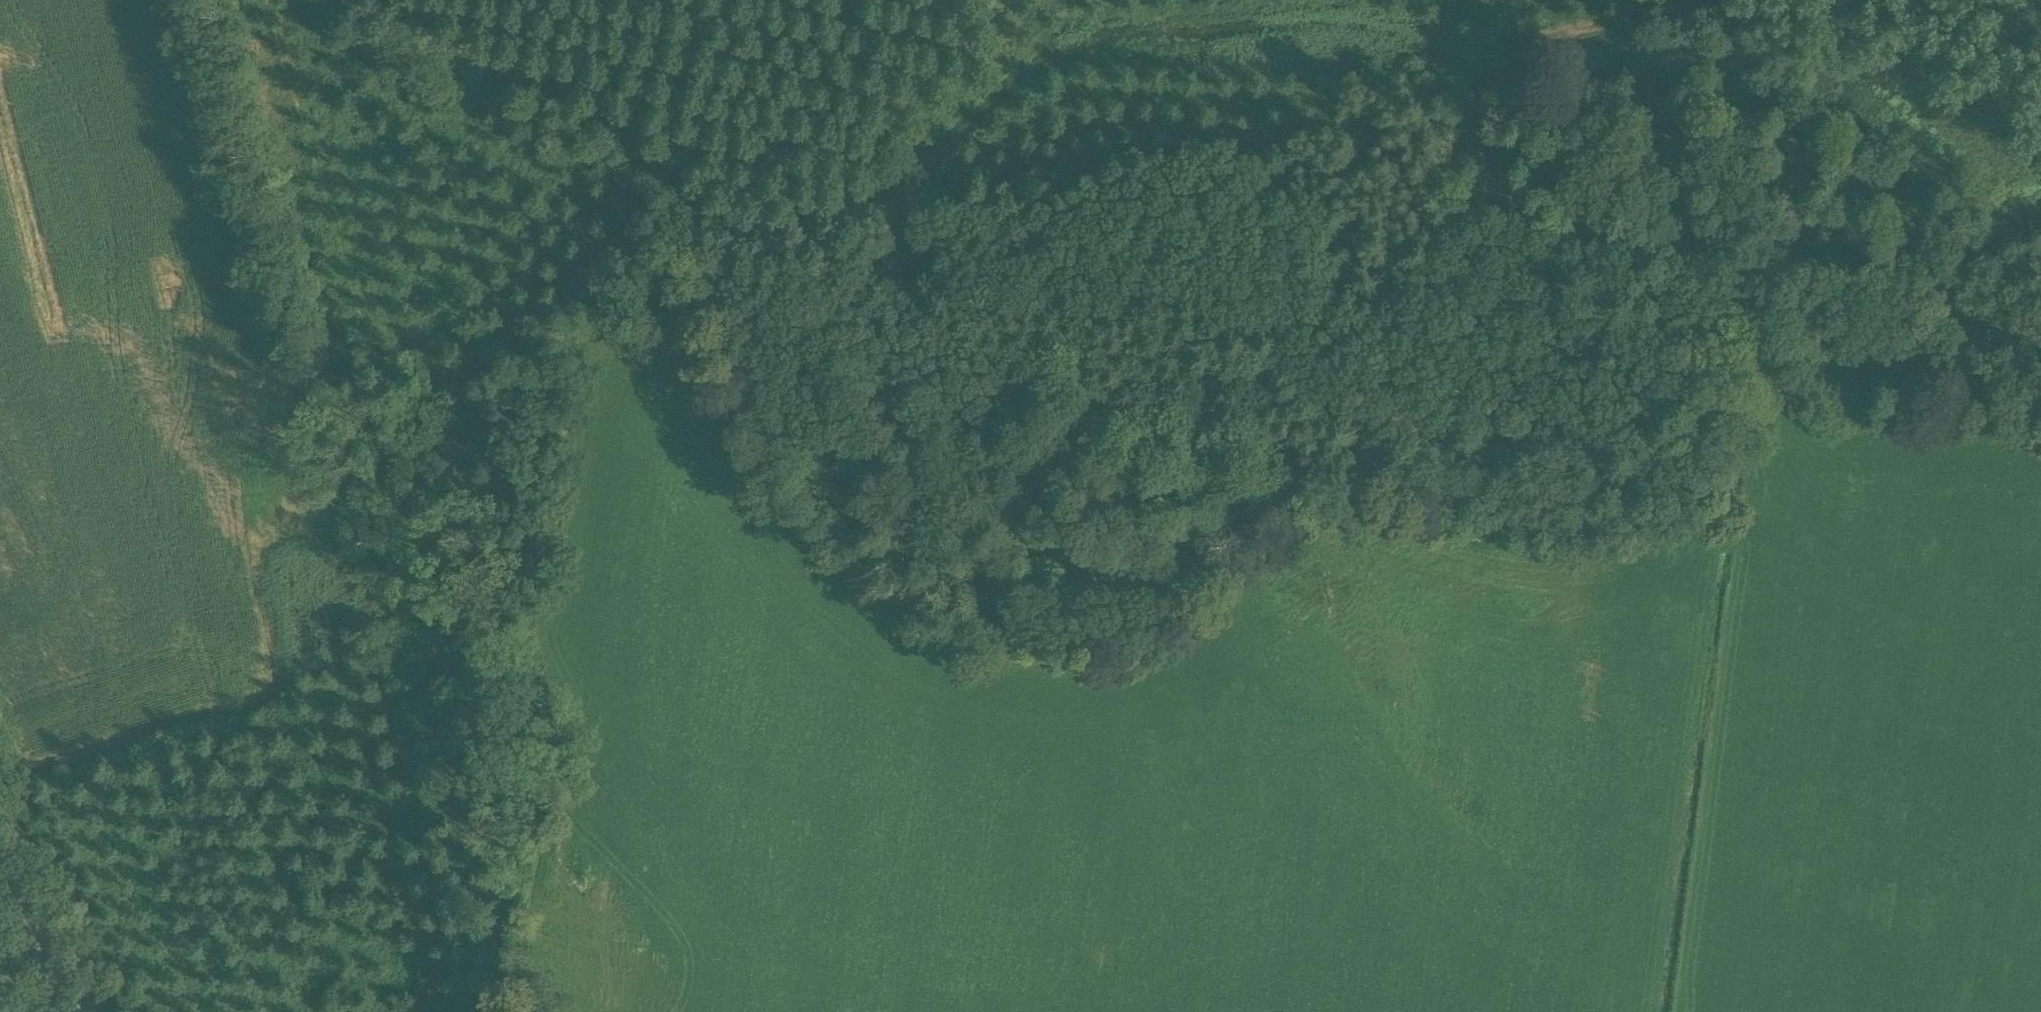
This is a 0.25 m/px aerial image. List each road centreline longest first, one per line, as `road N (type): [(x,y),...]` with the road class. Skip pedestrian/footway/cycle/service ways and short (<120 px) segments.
road 1 (track): [(267,0),(373,322),(411,337),(452,389),(452,472),(501,632),(541,714),(489,937)]
road 2 (track): [(1025,0),(808,216),(746,226),(723,216),(651,142),(541,85),(435,47),(388,0)]
road 3 (primary): [(81,1011),(0,855)]

